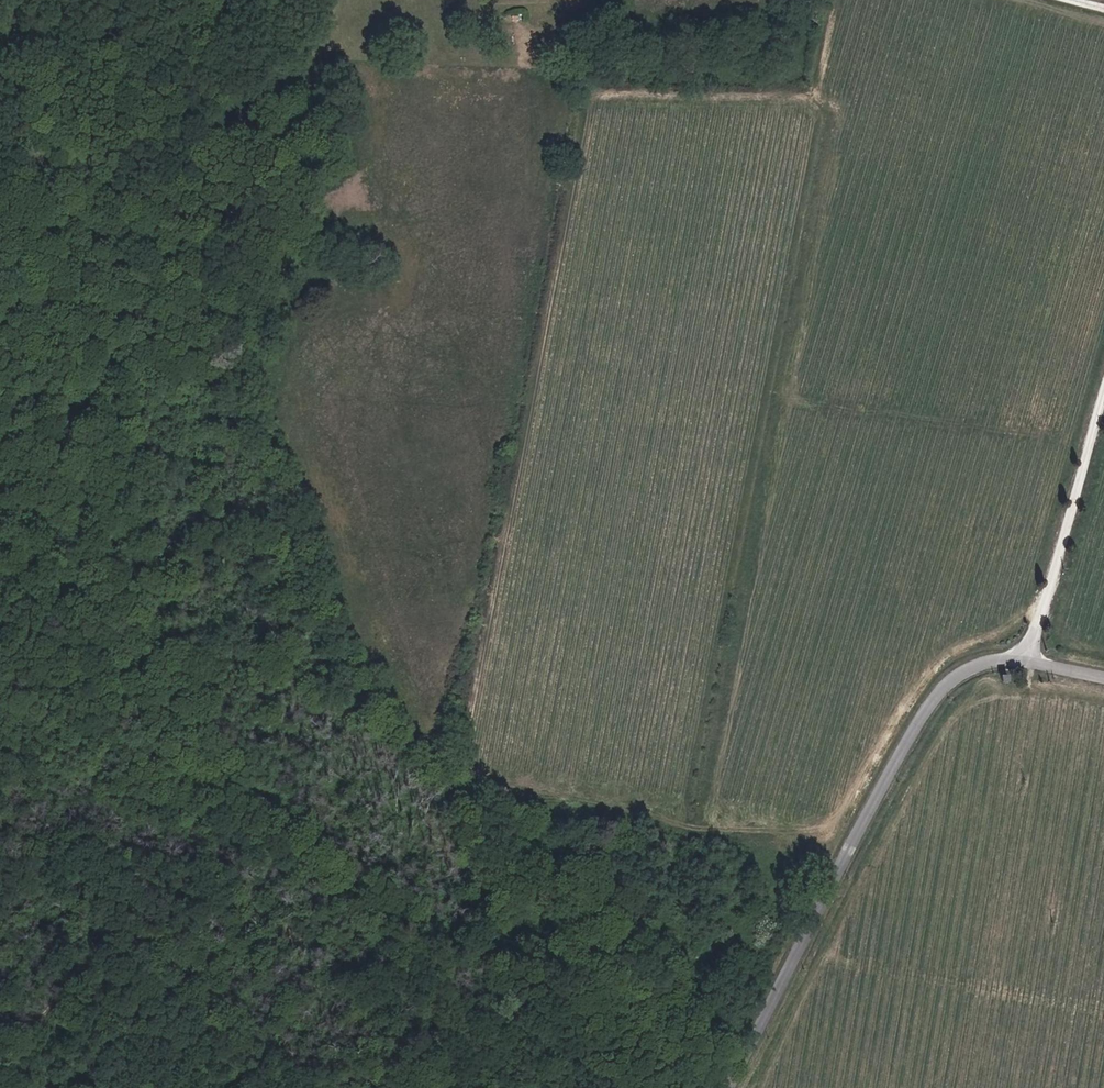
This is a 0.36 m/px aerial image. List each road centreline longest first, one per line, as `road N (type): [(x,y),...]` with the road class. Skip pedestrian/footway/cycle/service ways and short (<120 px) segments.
road 1 (unclassified): [(1103,676),(1026,661),(984,666),(937,700),(733,1087)]
road 2 (track): [(1040,615),(1033,575),(1040,544),(1103,330)]

